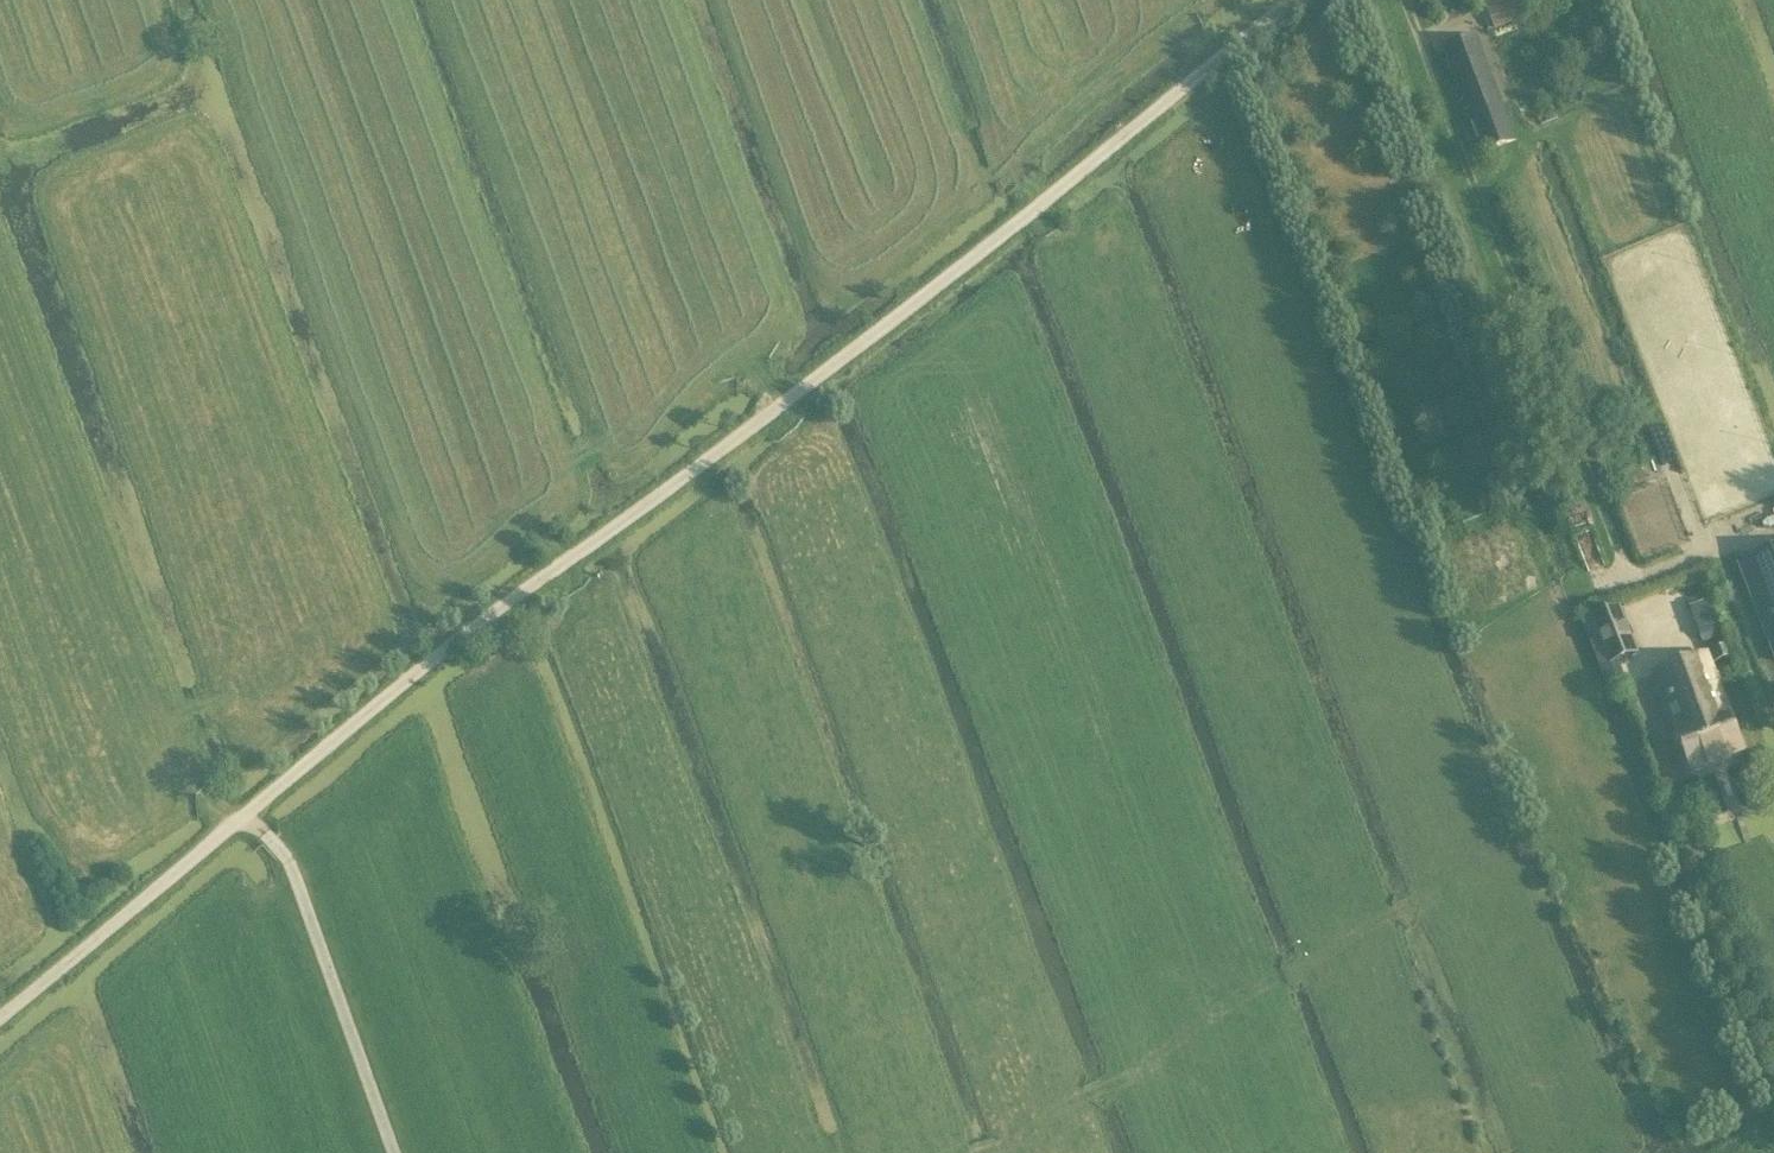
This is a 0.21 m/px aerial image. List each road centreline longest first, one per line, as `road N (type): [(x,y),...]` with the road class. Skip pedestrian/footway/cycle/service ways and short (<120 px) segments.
road 1 (track): [(0,1020),(89,958),(413,678),(782,408),(1227,58)]
road 2 (track): [(756,360),(782,408),(977,961),(1059,1152)]

